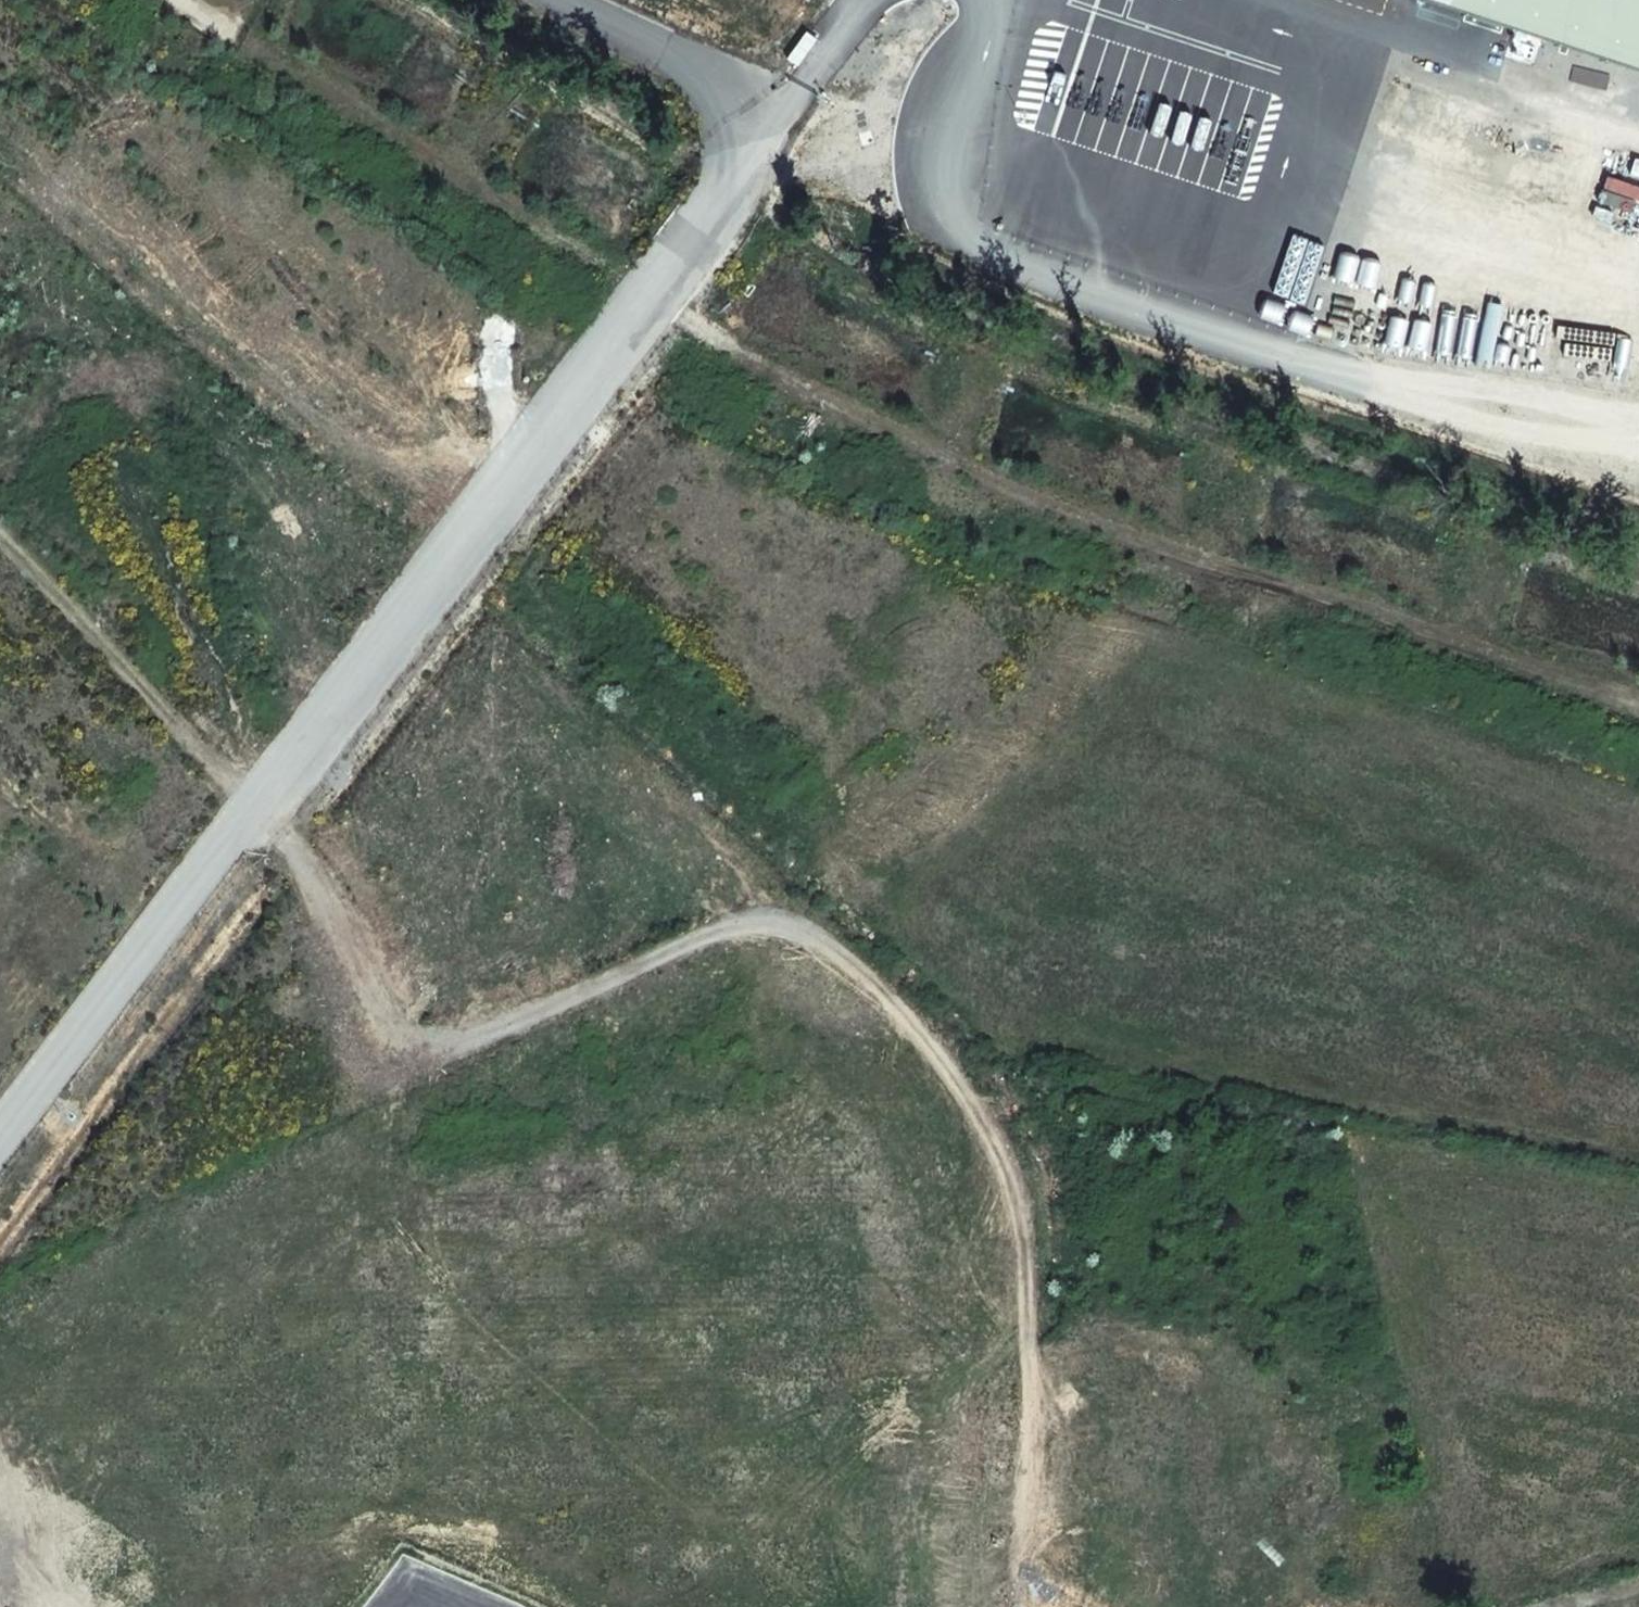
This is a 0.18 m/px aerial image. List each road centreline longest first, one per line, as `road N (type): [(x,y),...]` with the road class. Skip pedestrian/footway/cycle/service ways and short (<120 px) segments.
road 1 (unclassified): [(0,1137),(549,439),(773,137),(778,119),(758,89),(592,0)]
road 2 (track): [(649,304),(993,483),(1177,555),(1638,708)]

